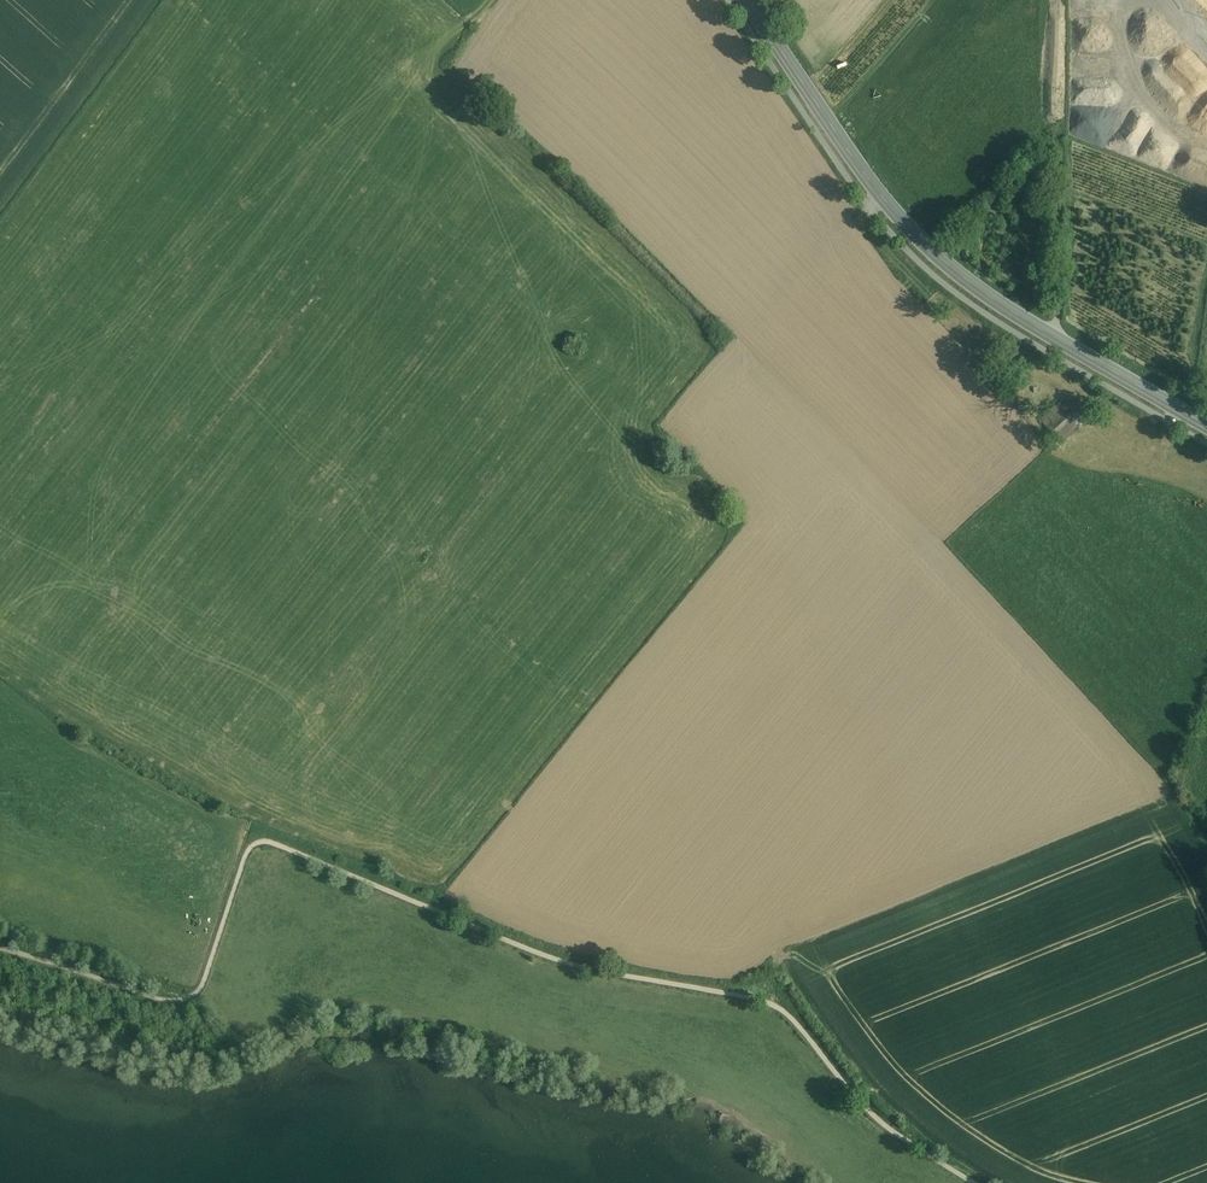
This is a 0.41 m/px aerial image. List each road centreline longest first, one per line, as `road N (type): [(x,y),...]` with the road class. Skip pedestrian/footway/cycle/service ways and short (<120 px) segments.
road 1 (secondary): [(1206,426),(1019,317),(925,245),(869,181),(747,0)]
road 2 (track): [(1058,340),(1060,131)]

